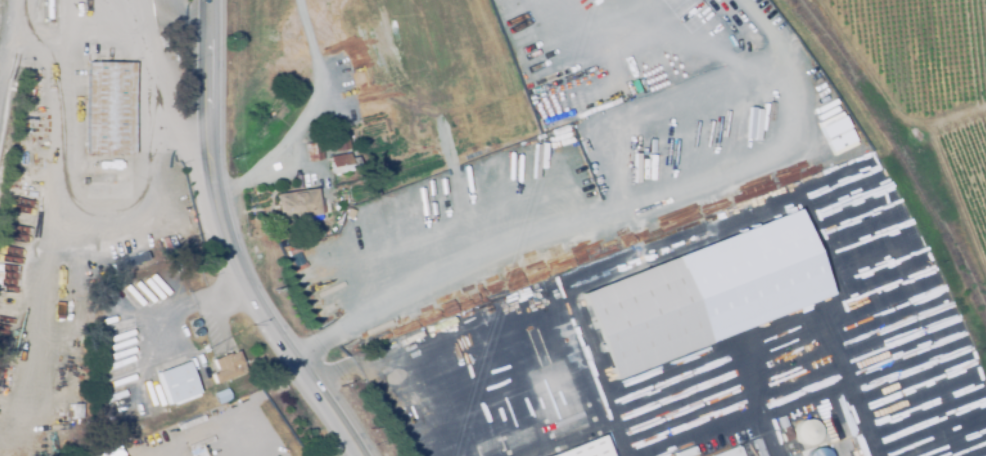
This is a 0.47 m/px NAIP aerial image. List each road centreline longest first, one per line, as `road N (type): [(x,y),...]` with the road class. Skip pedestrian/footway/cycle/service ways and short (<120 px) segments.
road 1 (secondary): [(363,455),(254,293),(232,242),(214,116),(213,0)]

